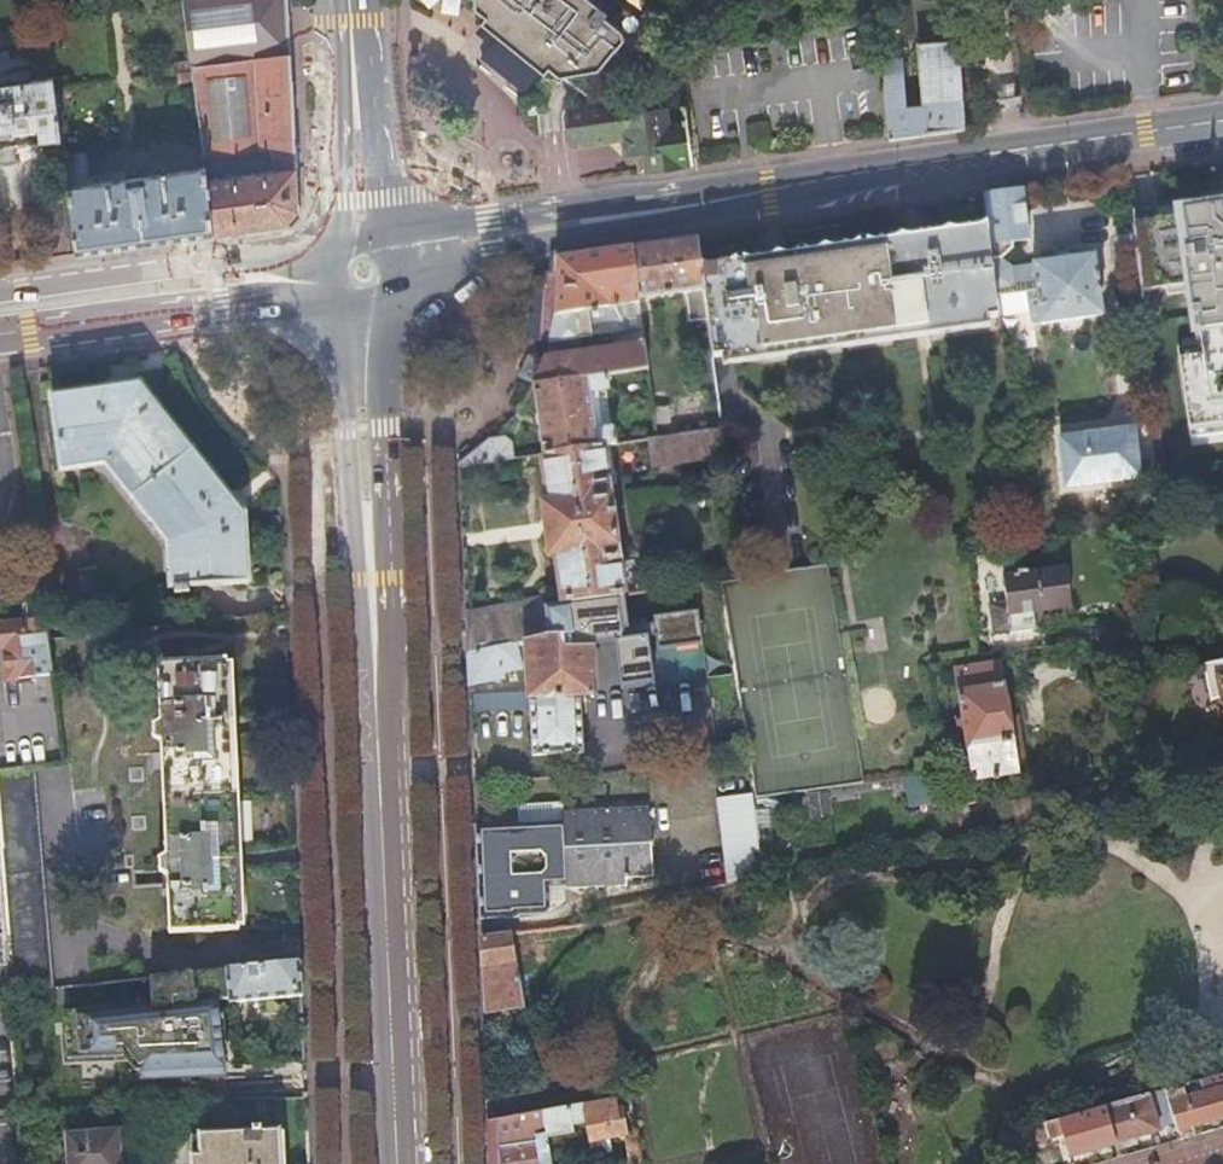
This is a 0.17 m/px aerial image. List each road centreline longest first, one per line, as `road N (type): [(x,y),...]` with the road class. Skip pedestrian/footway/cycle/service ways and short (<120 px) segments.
road 1 (primary): [(546,223),(1222,120)]
road 2 (secondary): [(399,1163),(372,575)]
road 3 (primary): [(0,335),(220,307),(329,304)]
road 4 (primary): [(321,241),(0,292)]
road 5 (secondary): [(372,575),(397,297)]
road 6 (secondary): [(329,304),(340,430),(372,575)]
road 7 (primary): [(392,234),(353,0)]
road 8 (primary): [(346,0),(347,223)]
road 9 (primary): [(397,297),(546,223)]
road 10 (primary): [(546,223),(392,234)]

